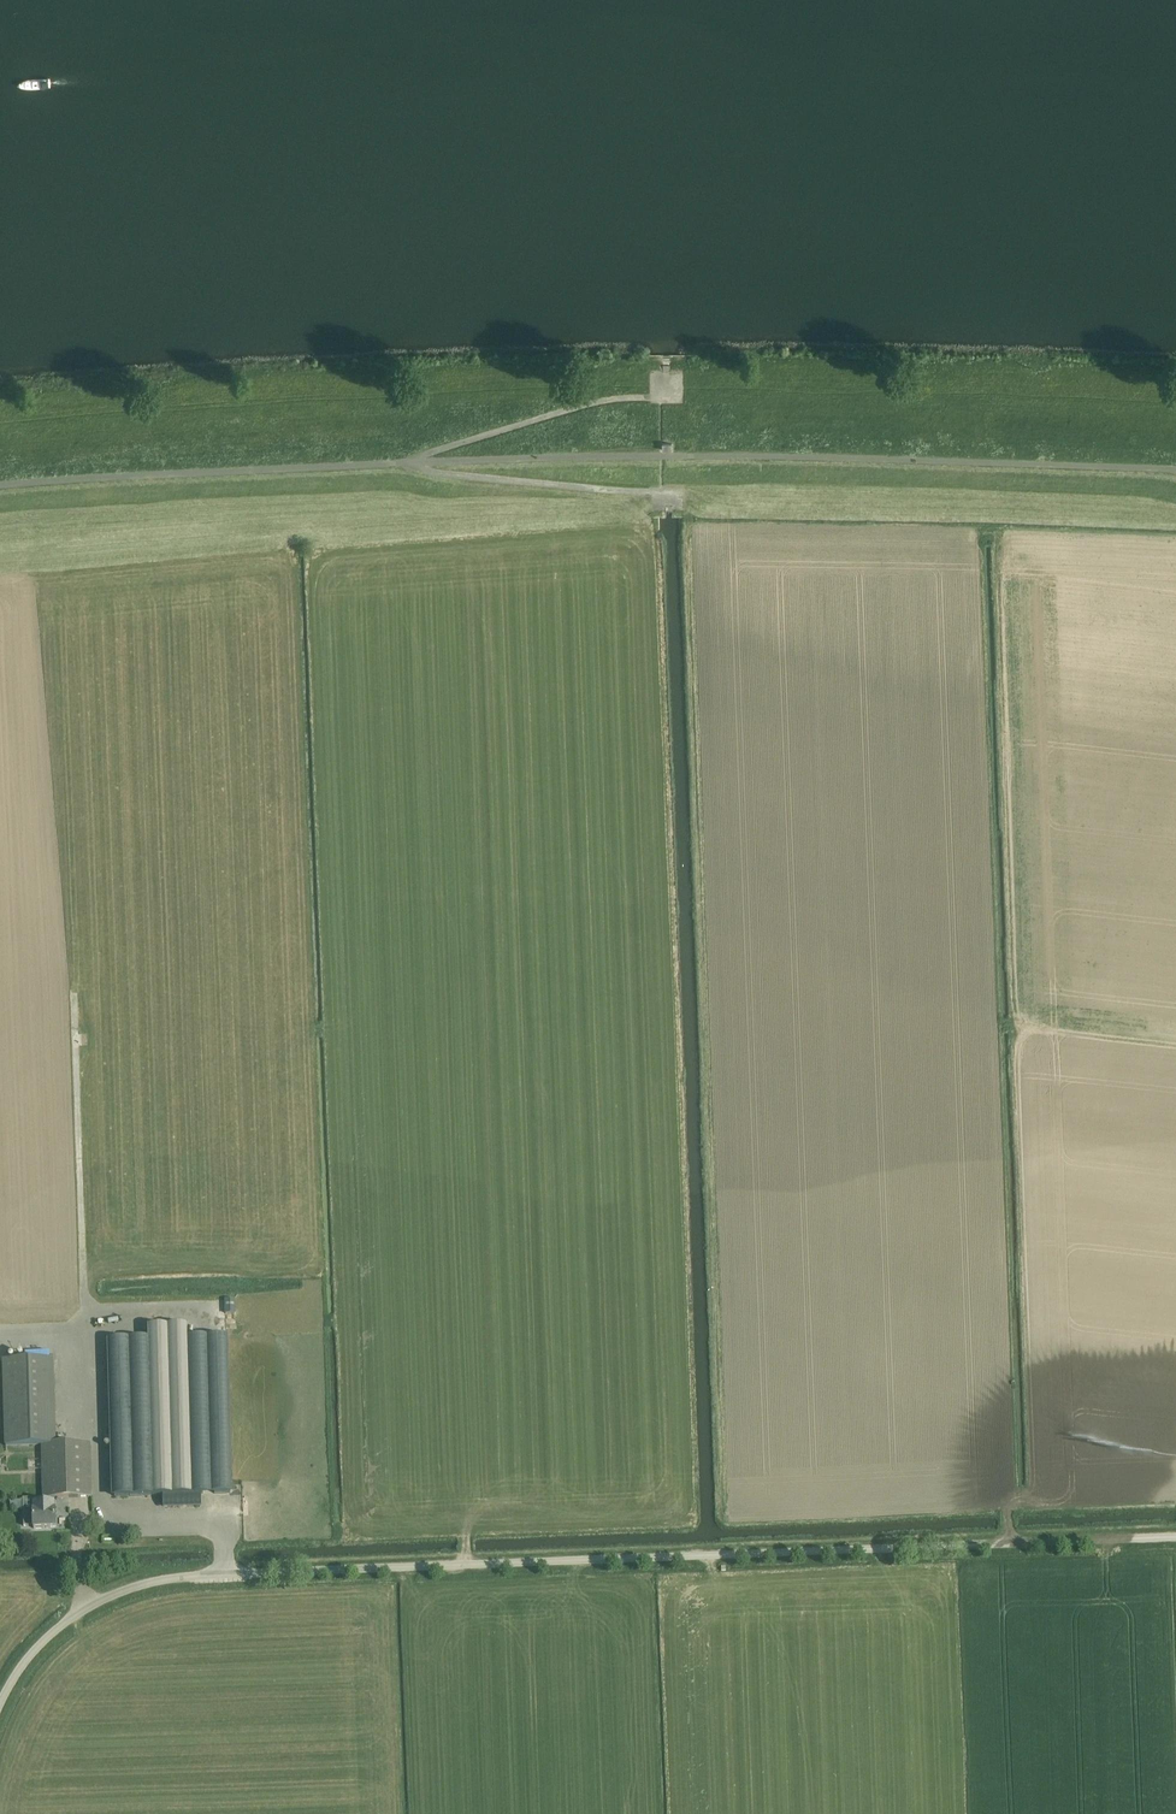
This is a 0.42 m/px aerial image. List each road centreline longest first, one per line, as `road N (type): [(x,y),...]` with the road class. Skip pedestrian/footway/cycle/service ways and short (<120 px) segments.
road 1 (unclassified): [(0,1703),(35,1649),(81,1611),(137,1586),(185,1576),(1175,1536)]

